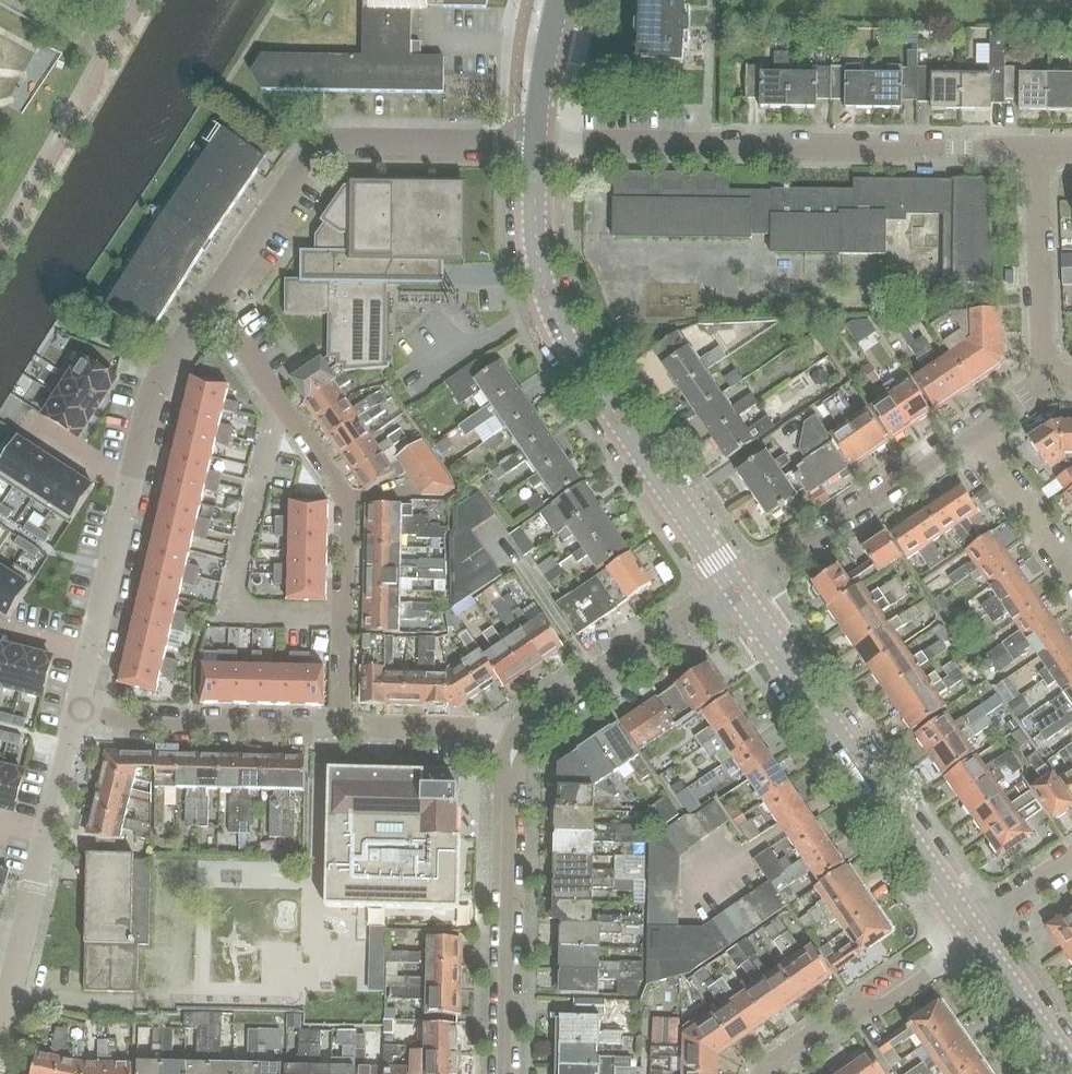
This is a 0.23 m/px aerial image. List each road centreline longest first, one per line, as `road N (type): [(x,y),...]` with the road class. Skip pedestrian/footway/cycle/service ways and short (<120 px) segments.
road 1 (tertiary): [(735,588),(556,320),(535,249),(535,143)]
road 2 (residential): [(1036,149),(535,143)]
road 3 (tertiary): [(974,935),(735,588)]
road 4 (unclassified): [(212,300),(325,143),(535,143)]
road 5 (residential): [(342,616),(340,709),(330,729),(157,726),(77,709)]
road 6 (residential): [(278,398),(227,615),(342,616)]
road 7 (unclassified): [(504,1073),(510,791),(521,738)]
road 8 (residential): [(735,588),(973,429)]
road 9 (unclassified): [(0,247),(140,0)]
road 10 (unclassified): [(521,738),(544,715),(735,588)]
road 11 (residential): [(278,398),(344,496),(342,616)]
road 12 (residential): [(1043,380),(1036,149)]
road 13 (residential): [(761,1073),(854,1004),(879,1009),(950,959)]
road 14 (unclassified): [(0,1036),(47,833)]
road 15 (unclassified): [(131,479),(156,382),(212,300)]
road 16 (unclassified): [(90,653),(131,479)]
road 17 (residential): [(1071,574),(973,429)]
road 18 (tertiary): [(1070,1073),(974,935)]
road 19 (residential): [(521,738),(489,729),(357,726)]
road 20 (tertiary): [(535,143),(558,0)]
road 21 (unclassified): [(47,833),(77,709)]
road 22 (residential): [(974,935),(1071,859)]

